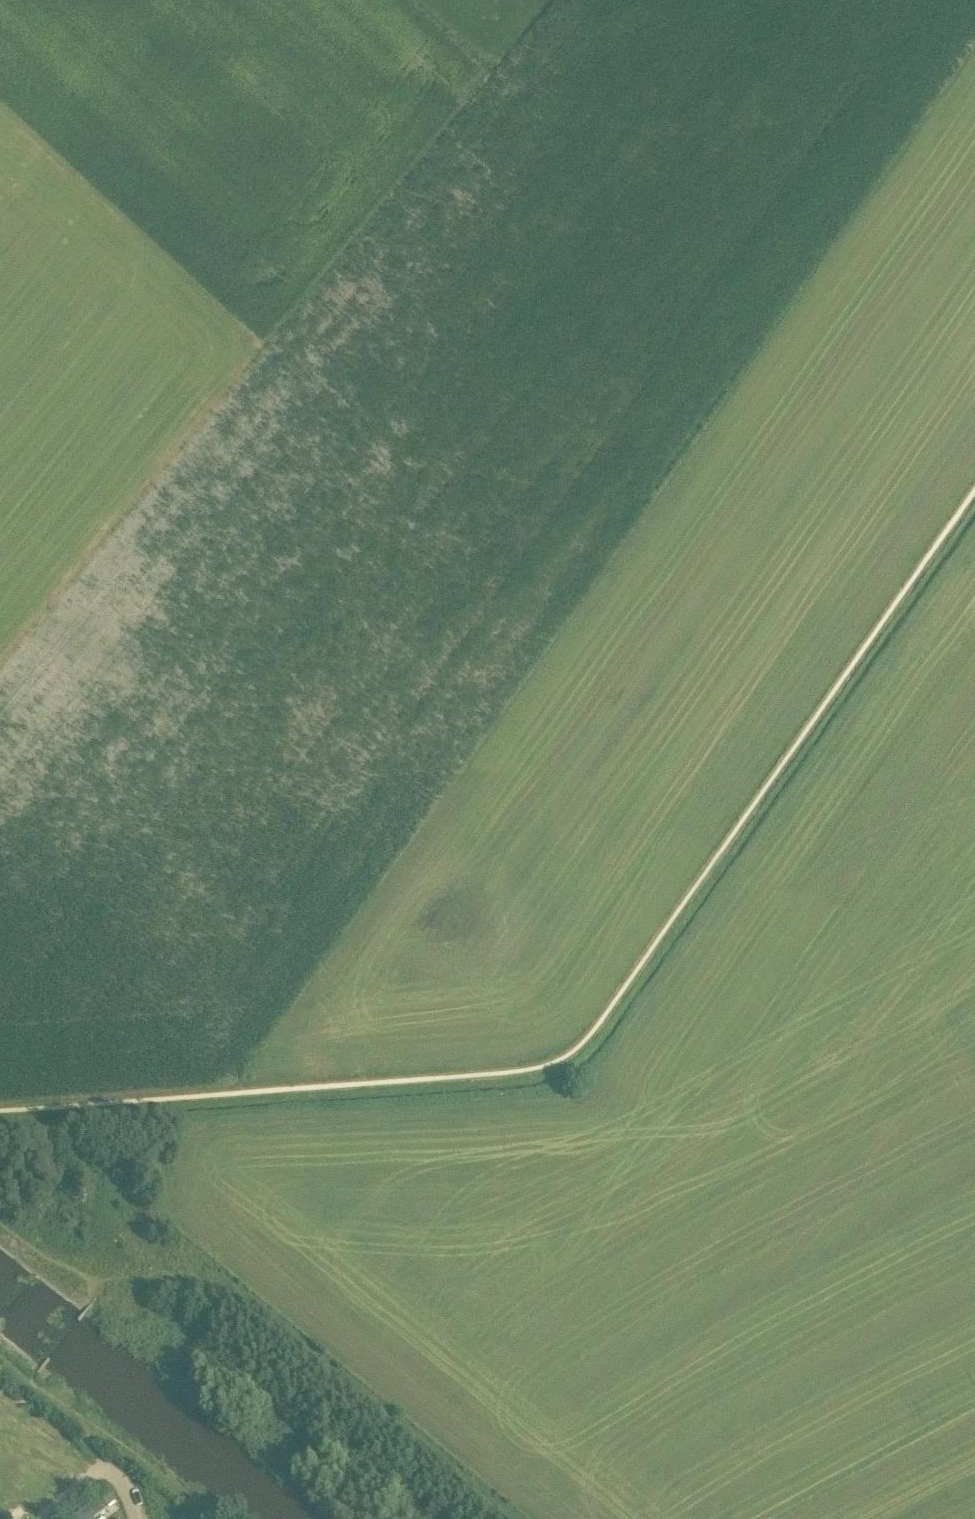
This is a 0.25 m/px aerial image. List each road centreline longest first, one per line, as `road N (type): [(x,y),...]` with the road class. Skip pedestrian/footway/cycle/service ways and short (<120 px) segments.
road 1 (track): [(508,1518),(251,1304),(165,1274),(50,1260),(0,1222)]

